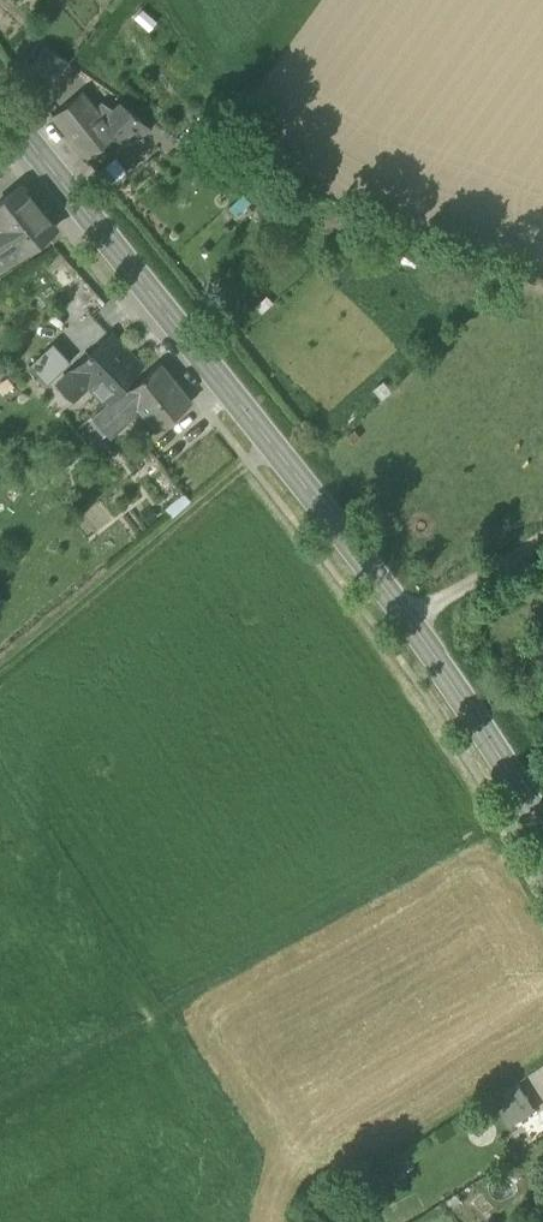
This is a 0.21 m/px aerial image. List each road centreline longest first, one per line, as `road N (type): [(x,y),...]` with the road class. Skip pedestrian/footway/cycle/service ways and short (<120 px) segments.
road 1 (secondary): [(0,104),(404,617),(542,834)]
road 2 (track): [(265,442),(0,668)]
road 3 (track): [(404,617),(542,538)]

